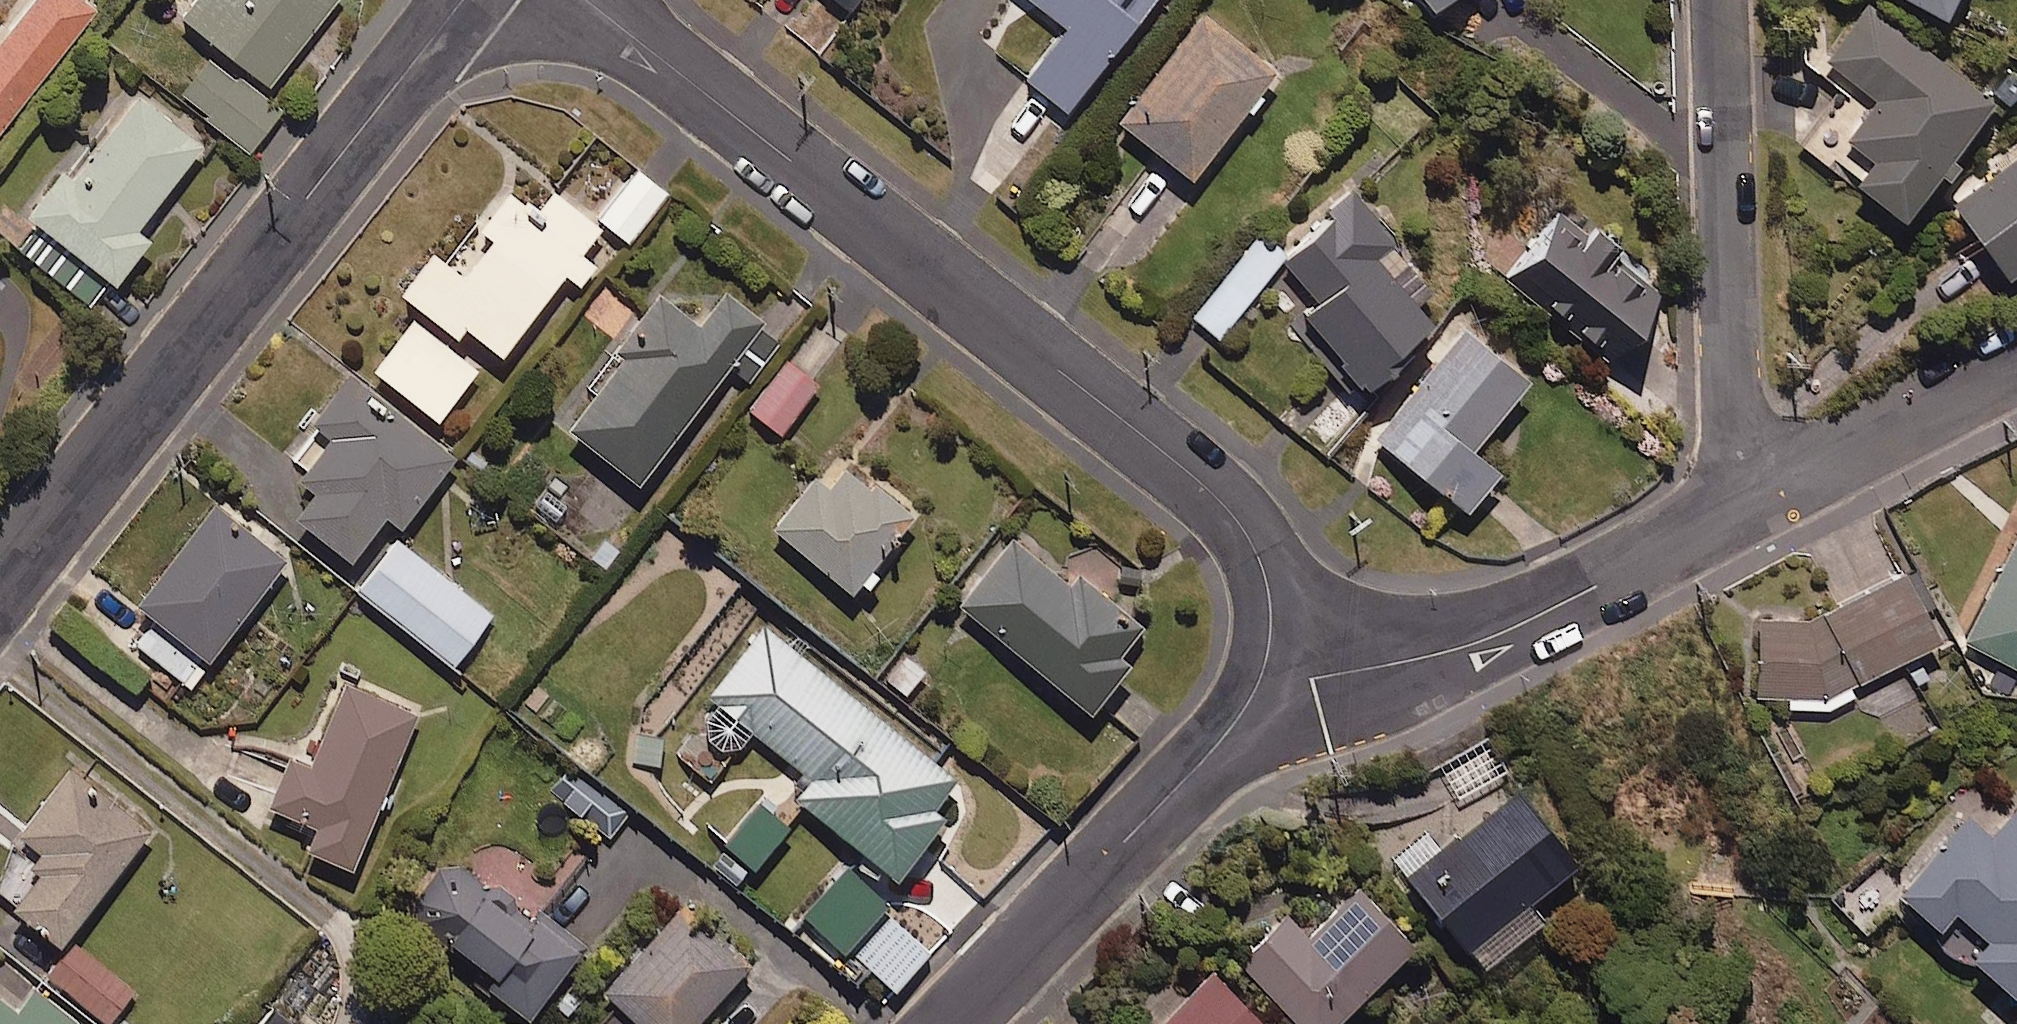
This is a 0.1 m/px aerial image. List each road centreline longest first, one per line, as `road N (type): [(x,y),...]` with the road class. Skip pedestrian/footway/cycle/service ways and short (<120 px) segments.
road 1 (residential): [(1260,684),(1270,589),(1246,528),(1222,497),(589,0)]
road 2 (residential): [(463,0),(0,584)]
road 3 (residential): [(1720,0),(1733,510)]
road 4 (residential): [(1733,510),(1467,647),(1260,684)]
road 5 (residential): [(951,1023),(1181,788),(1260,684)]
road 6 (residential): [(2016,358),(1733,510)]

